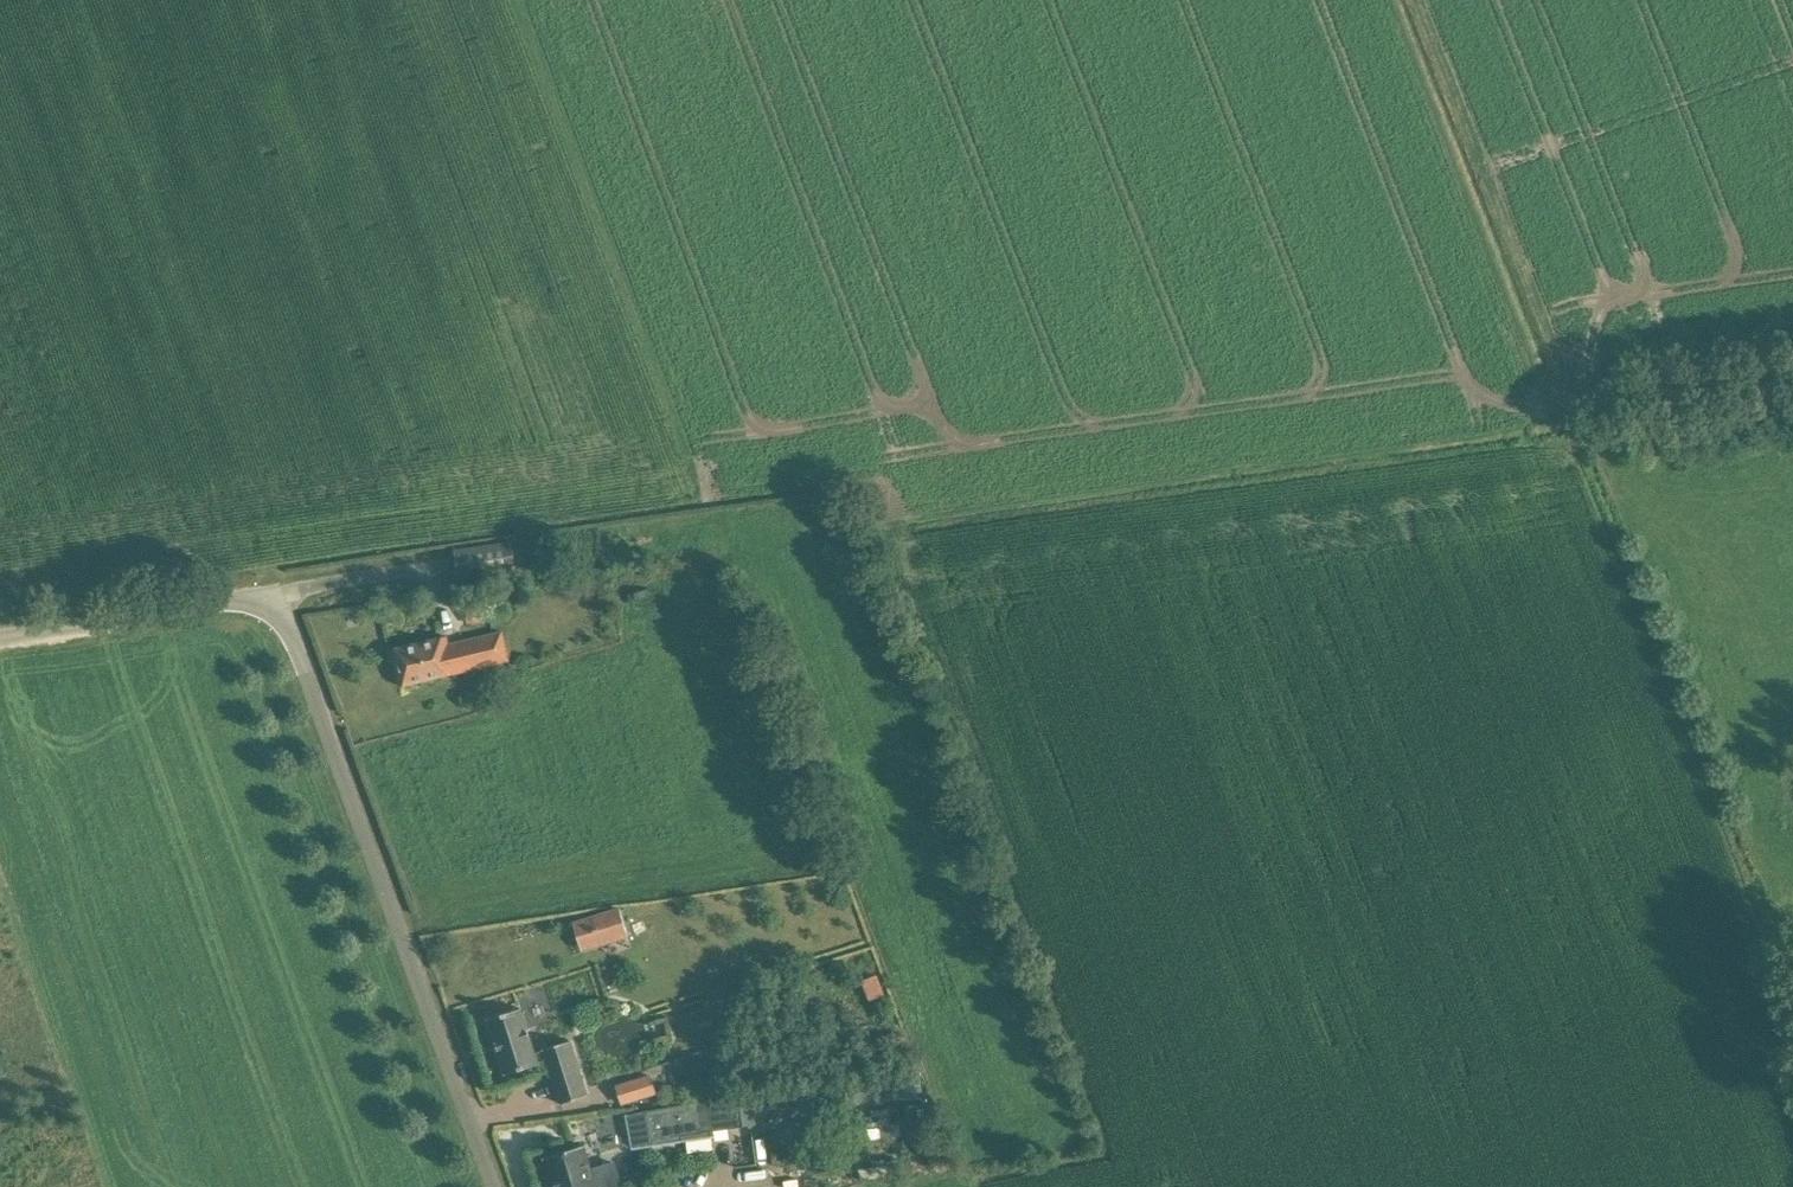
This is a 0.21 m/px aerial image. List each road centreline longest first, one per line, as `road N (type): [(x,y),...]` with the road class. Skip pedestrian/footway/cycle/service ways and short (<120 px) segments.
road 1 (unclassified): [(501,1186),(287,623),(247,599),(0,633)]

